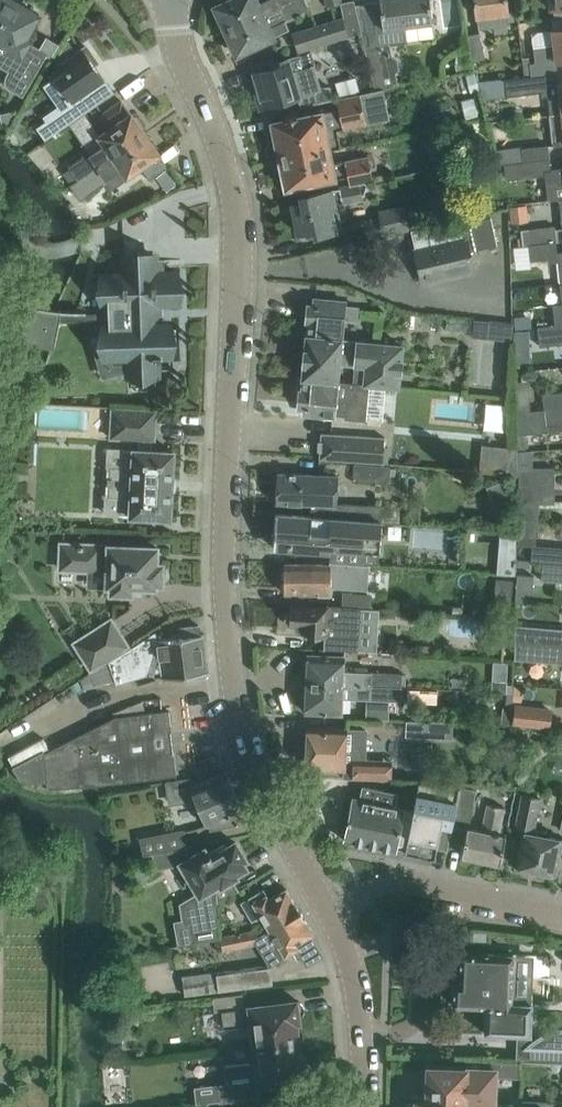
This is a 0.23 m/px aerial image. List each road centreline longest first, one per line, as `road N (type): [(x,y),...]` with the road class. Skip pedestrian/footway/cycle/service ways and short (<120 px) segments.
road 1 (residential): [(328,911),(247,754),(233,703),(223,589),(238,232),(231,186),(179,50),(172,0)]
road 2 (residential): [(561,912),(399,883),(328,911)]
road 3 (residential): [(365,1106),(364,1019),(328,911)]

